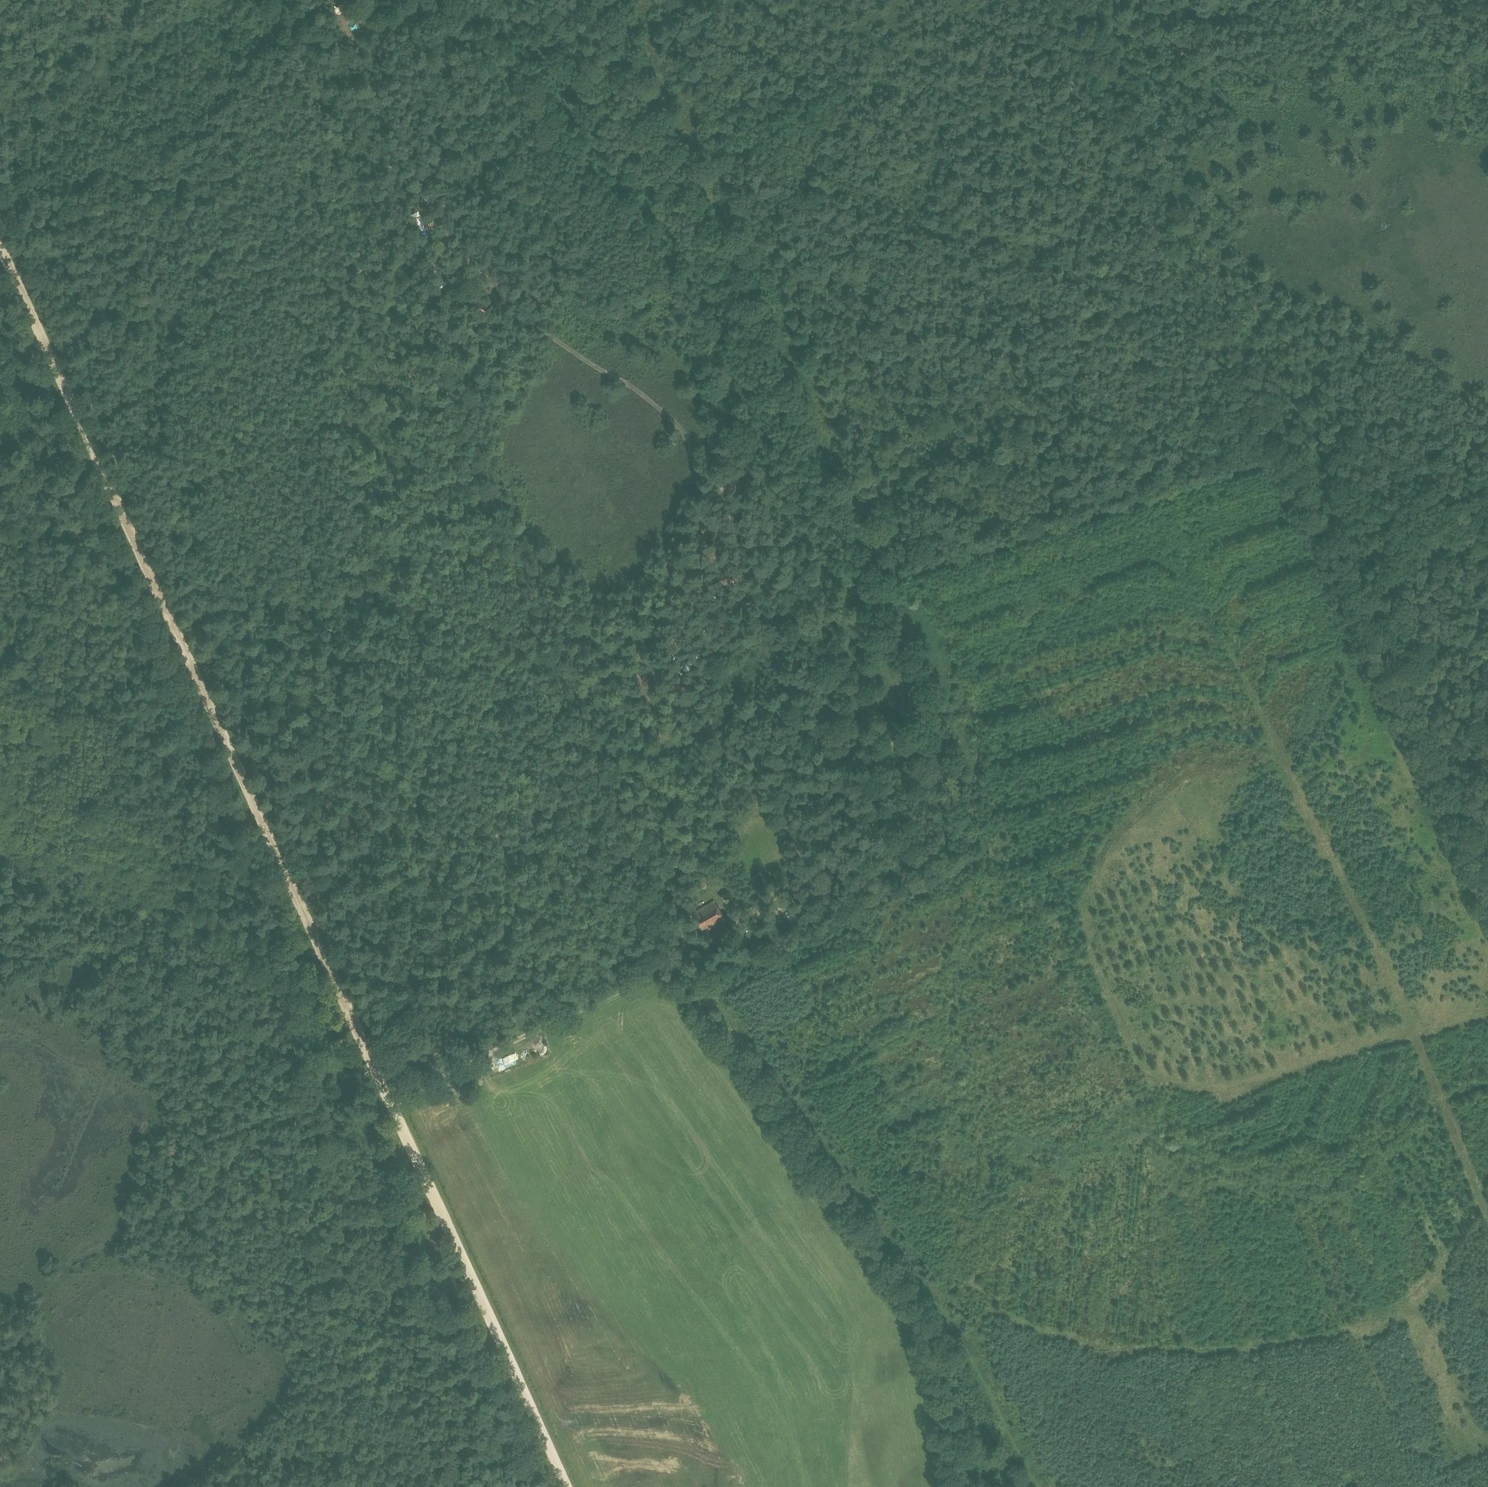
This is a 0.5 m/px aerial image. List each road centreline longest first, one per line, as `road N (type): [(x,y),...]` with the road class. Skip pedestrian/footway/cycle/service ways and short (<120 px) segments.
road 1 (track): [(343,999),(0,246)]
road 2 (track): [(567,1486),(379,1077)]

